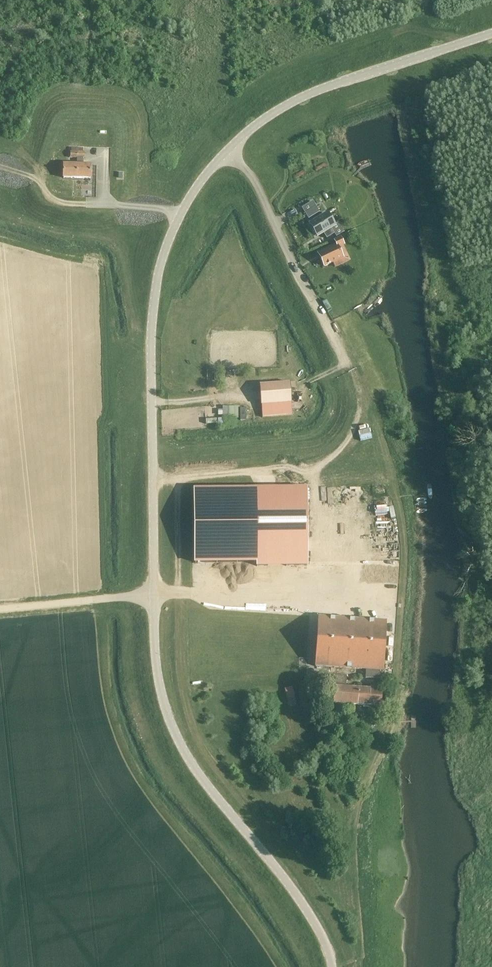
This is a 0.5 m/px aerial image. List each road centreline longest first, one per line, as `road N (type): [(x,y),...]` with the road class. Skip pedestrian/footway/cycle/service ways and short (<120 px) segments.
road 1 (unclassified): [(331,966),(325,940),(293,890),(184,753),(157,668),(153,303),(175,219),(230,145)]
road 2 (track): [(152,479),(179,478),(182,660),(199,735),(294,861),(354,966)]
road 3 (track): [(179,478),(322,462),(363,427),(365,402),(352,368),(313,300)]
road 4 (unclassified): [(230,145),(280,107),(491,33)]
road 5 (residential): [(230,145),(313,300)]
road 6 (track): [(0,607),(152,594)]

